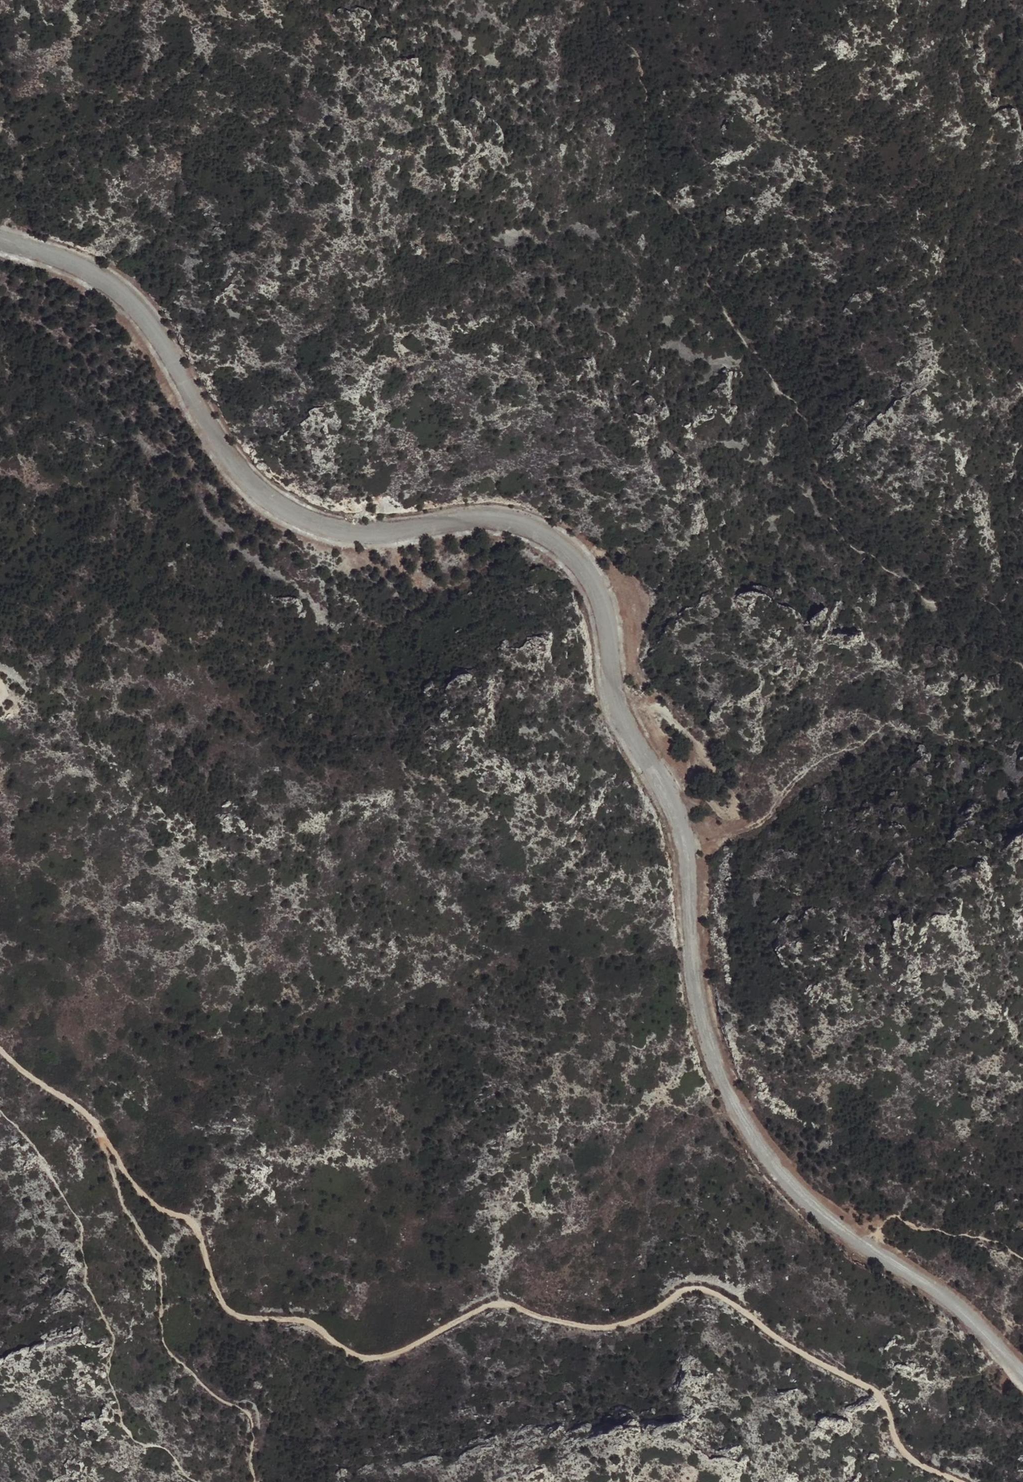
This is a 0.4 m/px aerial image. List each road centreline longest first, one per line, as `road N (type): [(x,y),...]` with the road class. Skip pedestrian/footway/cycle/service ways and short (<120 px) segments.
road 1 (unclassified): [(0,238),(80,264),(128,295),(155,325),(233,462),(288,510),(378,532),(508,519),(572,550),(600,594),(618,708),(678,820),(704,1019),(746,1126),(806,1198),(958,1307),(1022,1374)]
road 2 (track): [(0,1048),(101,1123),(138,1187),(197,1225),(204,1260),(234,1312),(312,1323),(355,1354),(404,1357),(505,1301),(557,1321),(604,1326),(668,1307),(701,1288),(876,1386),(912,1465),(963,1481)]

